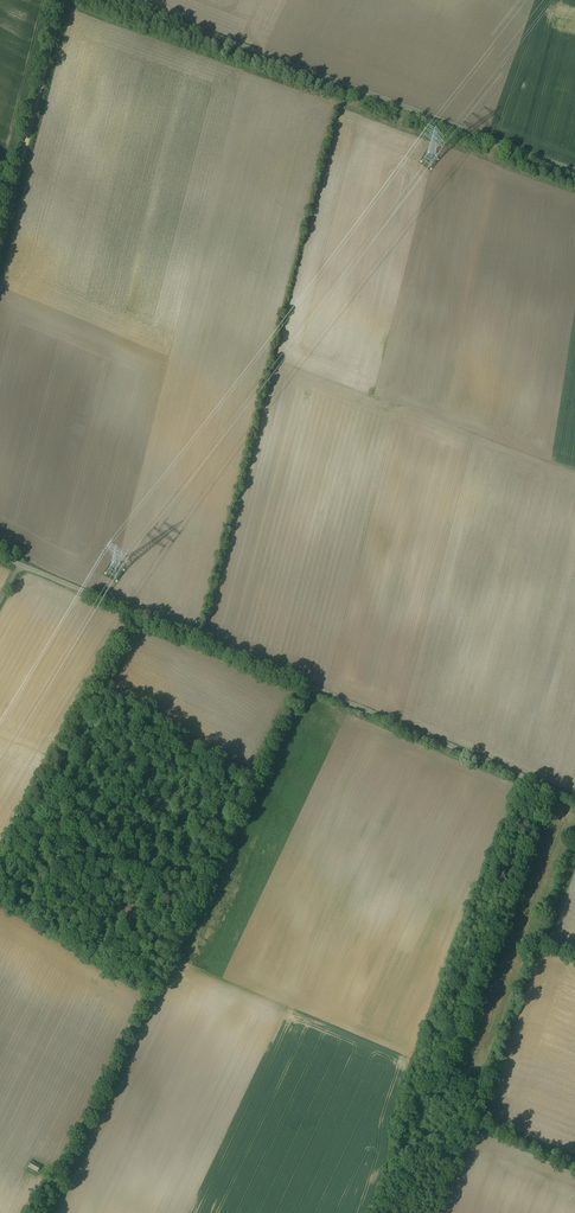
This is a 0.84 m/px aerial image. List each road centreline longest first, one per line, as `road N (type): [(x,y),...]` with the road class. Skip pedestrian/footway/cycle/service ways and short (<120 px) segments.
road 1 (unclassified): [(0,561),(574,802)]
road 2 (unclassified): [(119,0),(574,168)]
road 3 (track): [(63,0),(0,246)]

